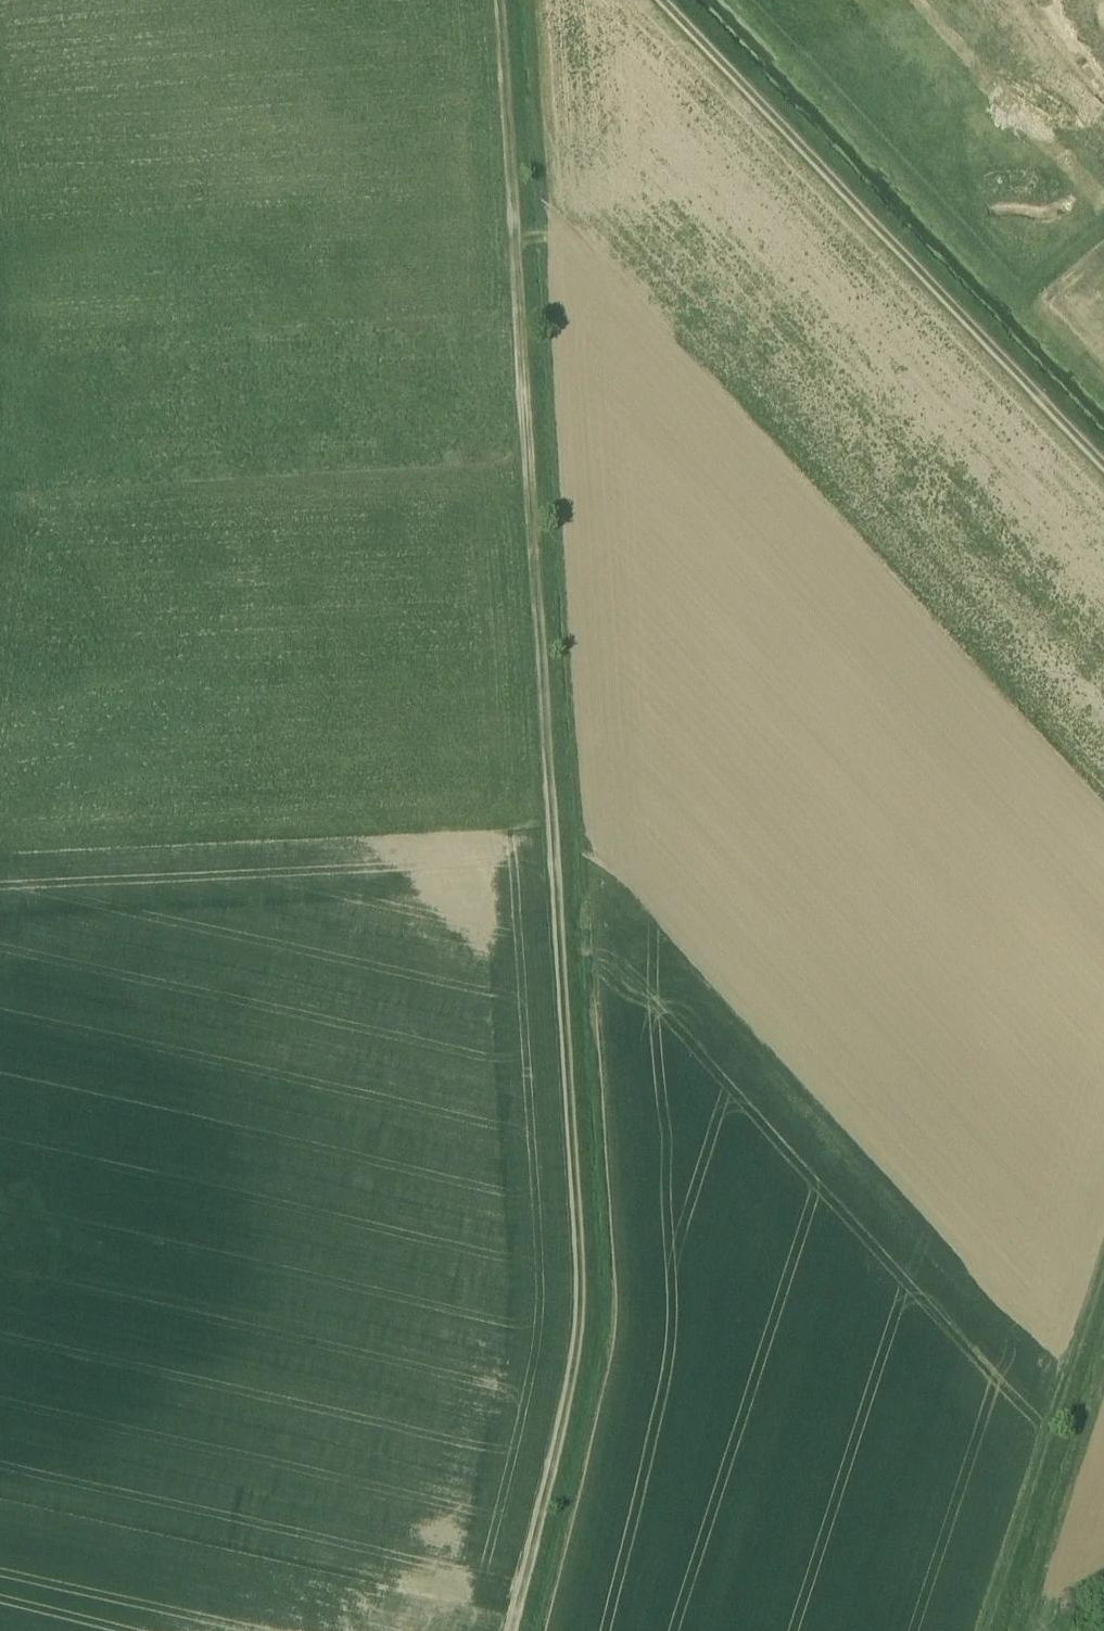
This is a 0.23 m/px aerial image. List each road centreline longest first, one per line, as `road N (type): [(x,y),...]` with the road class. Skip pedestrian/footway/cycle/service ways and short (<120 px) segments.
road 1 (track): [(530,1630),(595,1359),(597,1295),(516,0)]
road 2 (track): [(663,0),(1103,465)]
road 3 (track): [(1103,1324),(1005,1630)]

